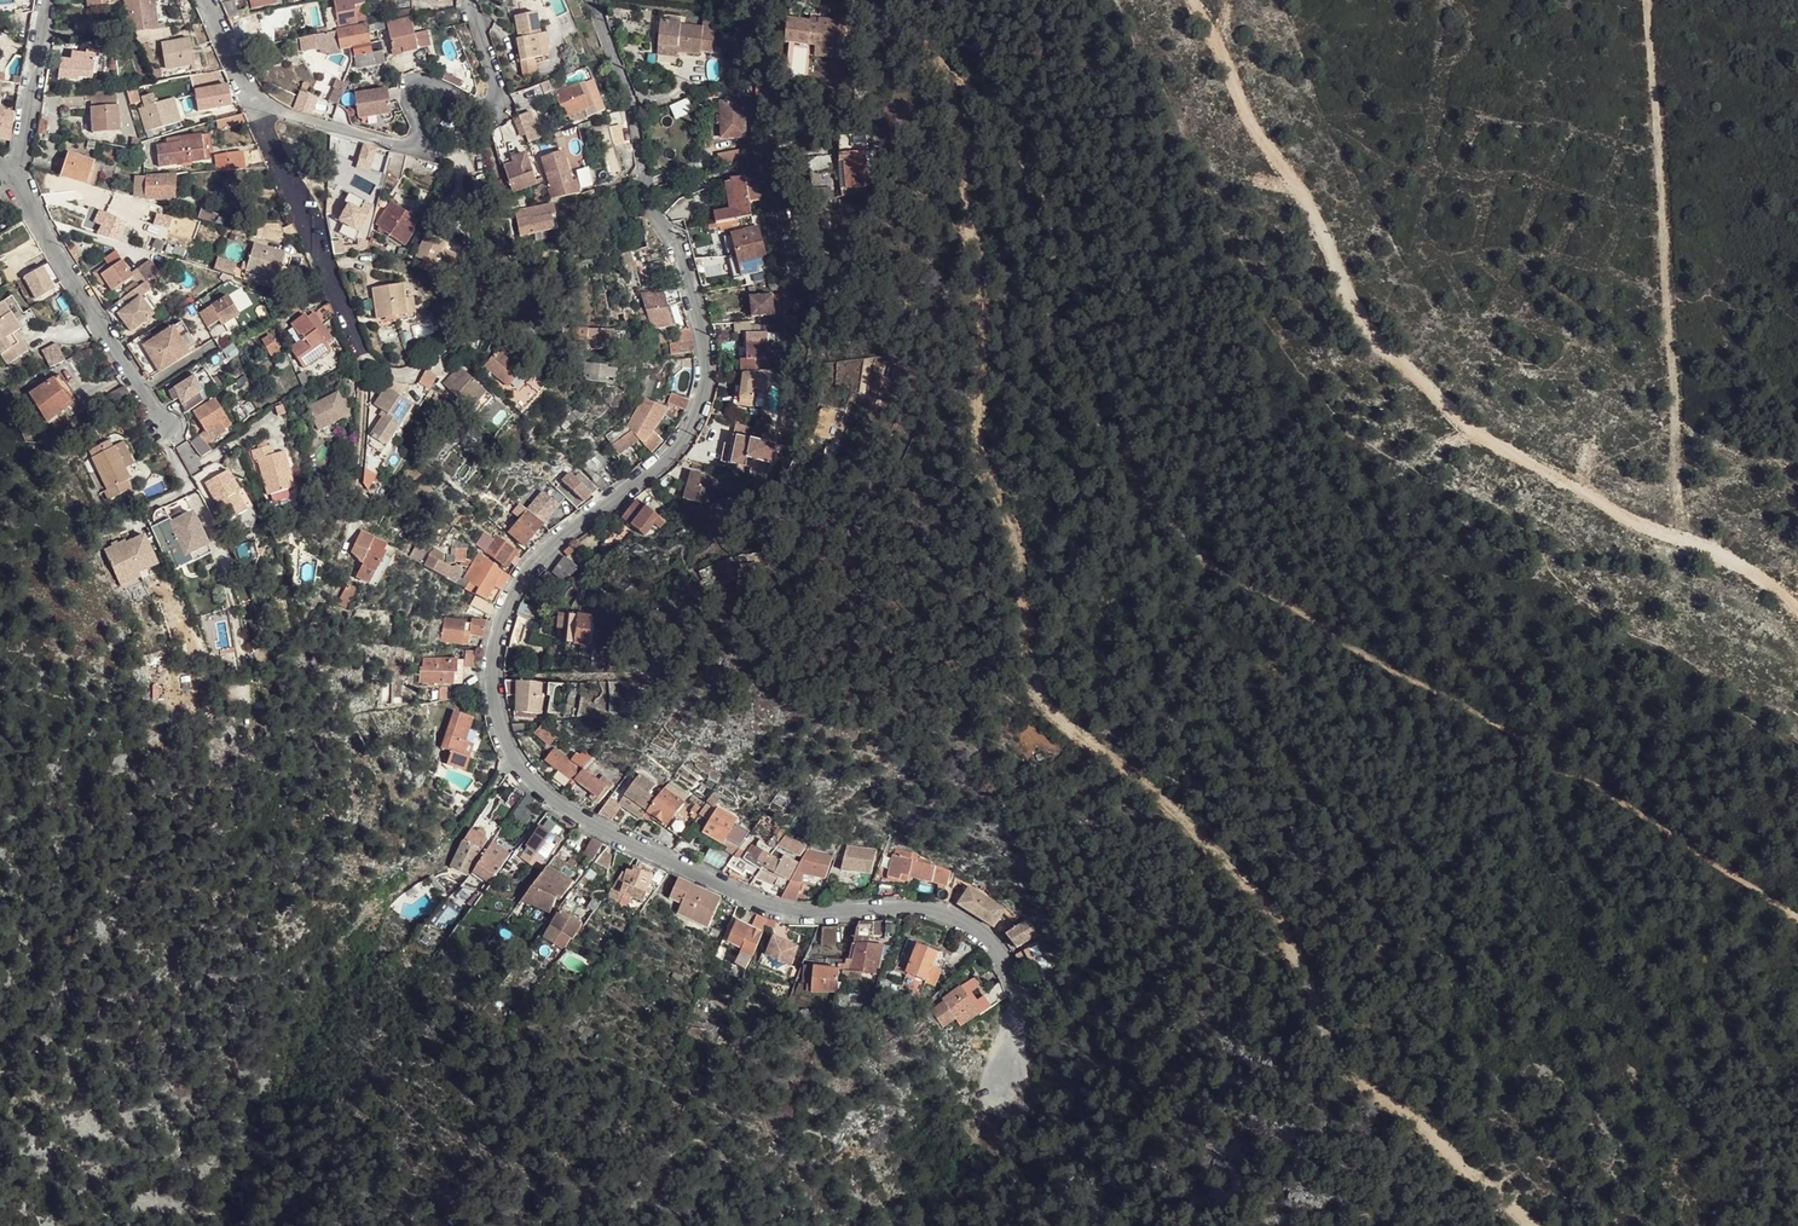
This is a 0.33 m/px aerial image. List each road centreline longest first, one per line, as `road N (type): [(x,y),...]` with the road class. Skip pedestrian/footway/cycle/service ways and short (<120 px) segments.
road 1 (residential): [(996,1107),(1020,1008),(1008,967),(983,936),(921,908),(779,909),(571,815),(521,771),(505,740),(493,657),(522,580),(676,456),(708,375),(690,287),(645,176),(647,134),(592,0)]
road 2 (track): [(1534,1225),(1348,1080),(1286,938),(1206,843),(1044,700),(1017,540),(983,465),(971,223),(938,58)]
road 3 (track): [(905,0),(1029,185),(1048,258),(1054,348),(1179,549),(1570,767),(1797,916)]
road 4 (track): [(1194,0),(1246,119),(1307,202),(1368,338),(1415,368),(1486,442),(1666,535),(1733,556),(1797,607)]
road 5 (track): [(1682,540),(1648,0)]
road 6 (residential): [(472,0),(500,88),(498,108),(473,109),(415,84),(406,105),(424,132),(421,143),(407,147),(260,108)]
road 7 (residential): [(166,427),(15,185)]
road 8 (residential): [(360,342),(260,108)]
road 9 (residential): [(48,0),(15,185)]

